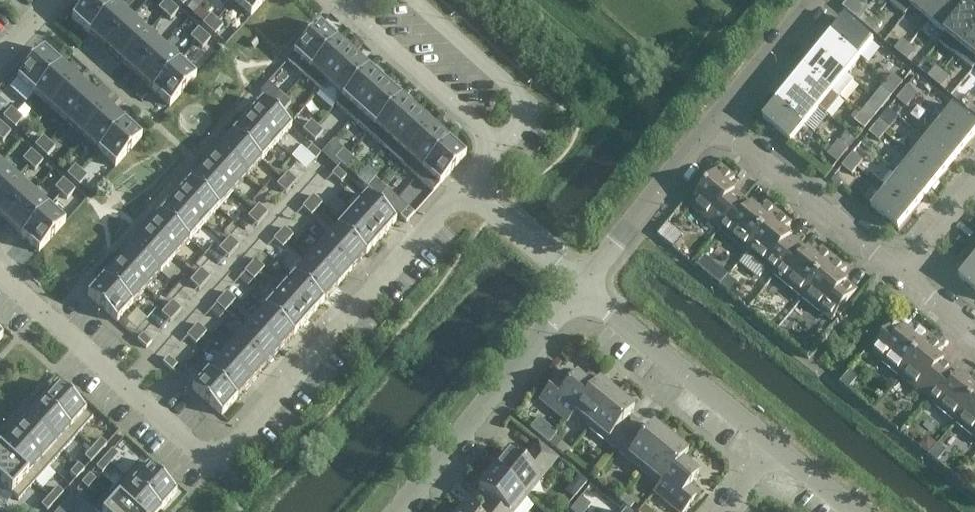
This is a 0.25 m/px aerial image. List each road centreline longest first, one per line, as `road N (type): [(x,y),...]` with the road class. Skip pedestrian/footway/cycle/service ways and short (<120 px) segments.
road 1 (residential): [(0,272),(213,459),(463,188)]
road 2 (residential): [(396,511),(586,281)]
road 3 (residential): [(775,446),(586,281)]
road 4 (residential): [(717,123),(903,274)]
road 5 (residential): [(340,0),(502,142)]
road 6 (residential): [(502,142),(536,105),(418,0)]
road 7 (residential): [(586,281),(717,123)]
road 8 (residential): [(717,123),(817,0)]
road 9 (residential): [(586,281),(463,188)]

